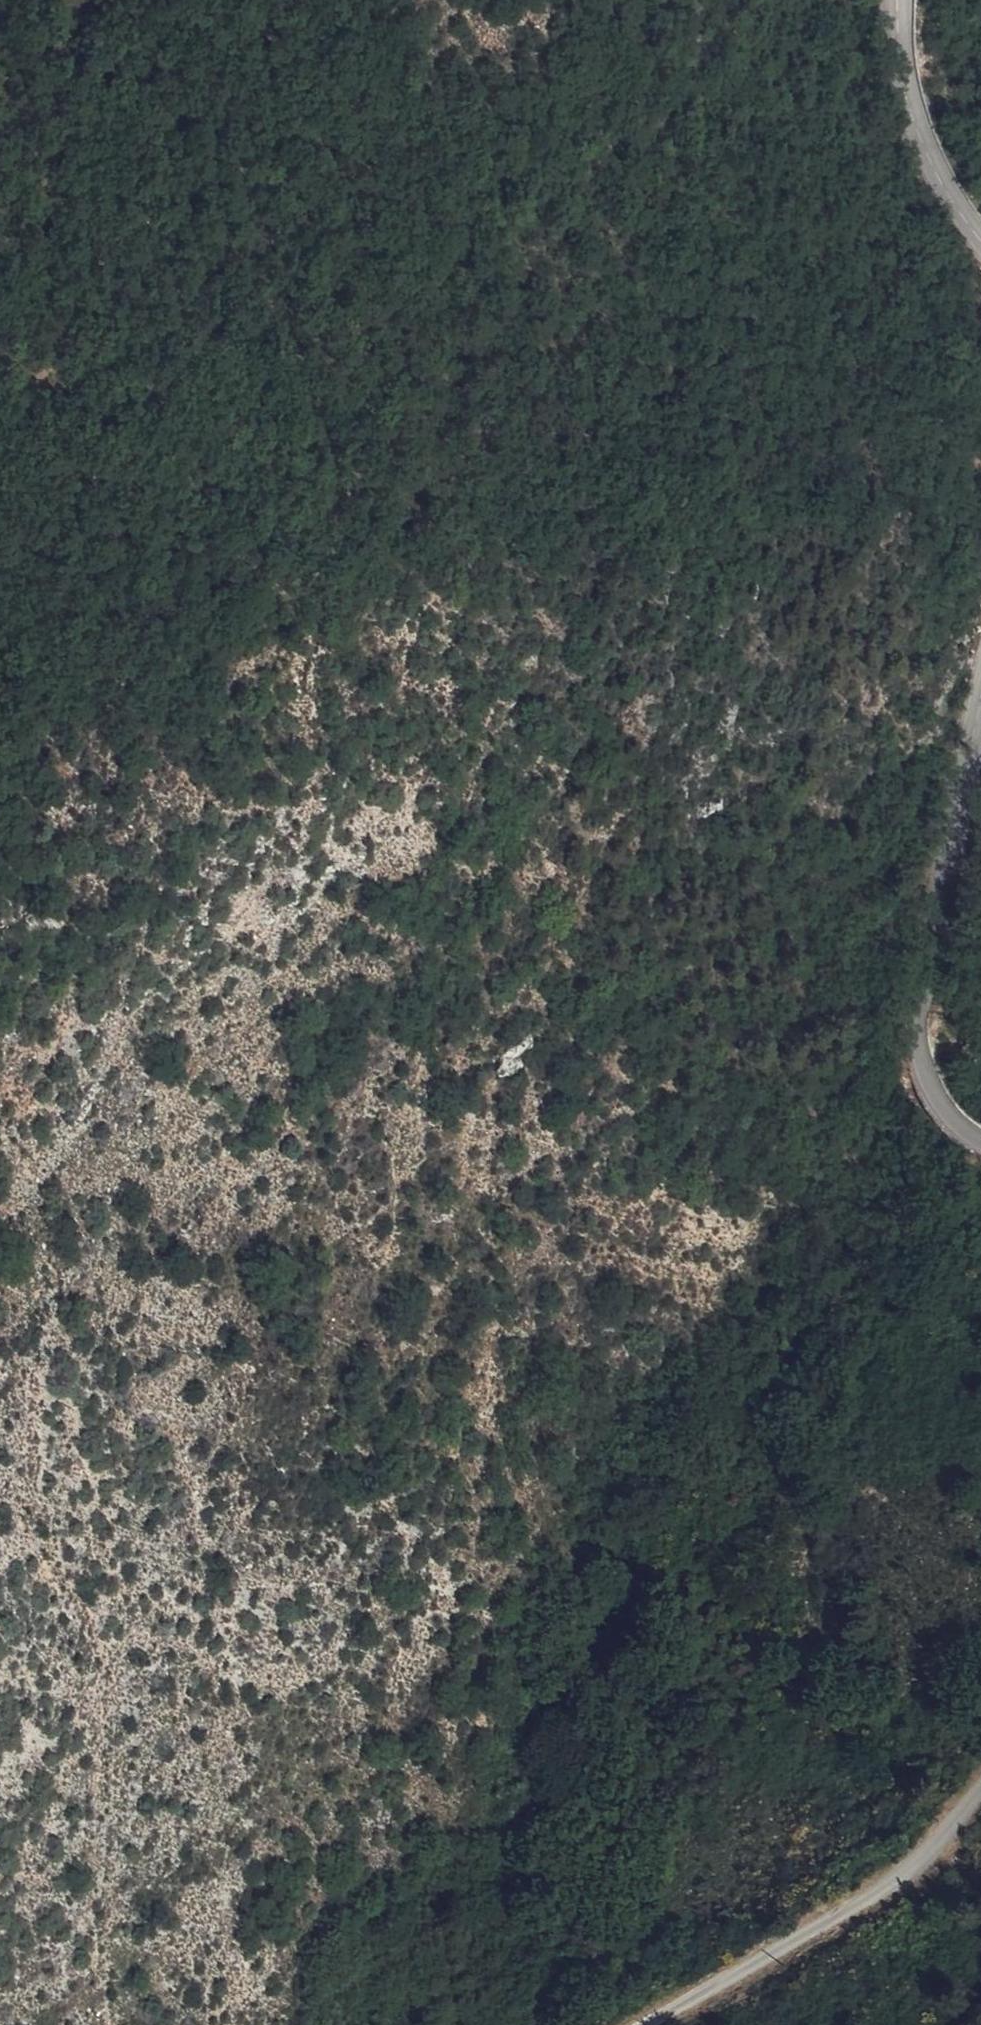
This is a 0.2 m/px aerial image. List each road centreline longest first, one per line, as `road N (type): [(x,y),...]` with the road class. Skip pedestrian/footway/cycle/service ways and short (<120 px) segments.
road 1 (secondary): [(980,1140),(937,1094),(921,1030),(980,708)]
road 2 (track): [(980,1787),(914,1864),(642,2024)]
road 3 (secondary): [(980,239),(955,211),(920,138),(899,65),(899,0)]

